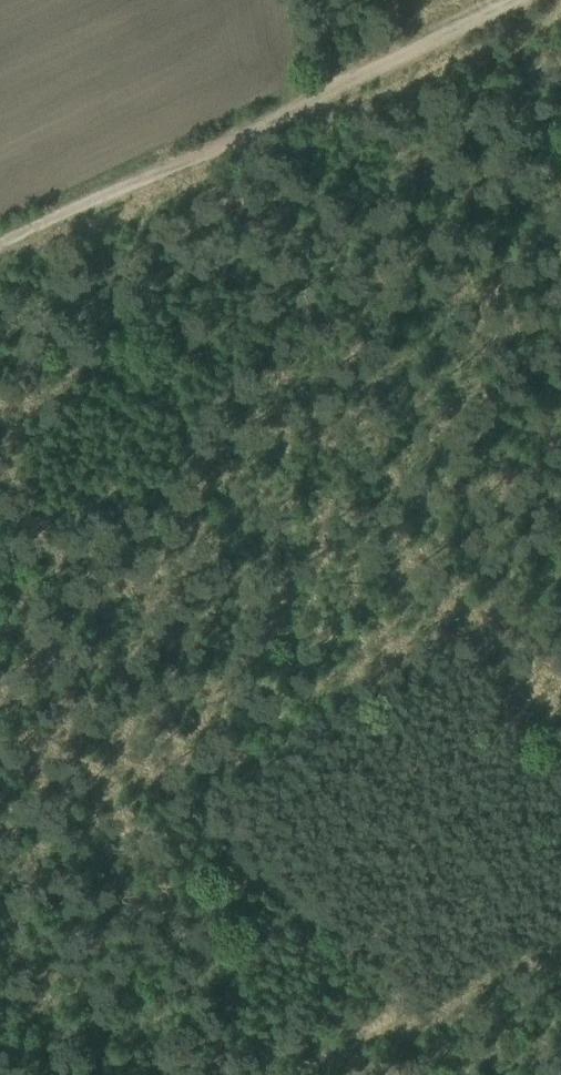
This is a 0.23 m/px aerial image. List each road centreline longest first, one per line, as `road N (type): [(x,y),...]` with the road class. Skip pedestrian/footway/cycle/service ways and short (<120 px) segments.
road 1 (track): [(524,0),(0,244)]
road 2 (track): [(294,1074),(560,942)]

